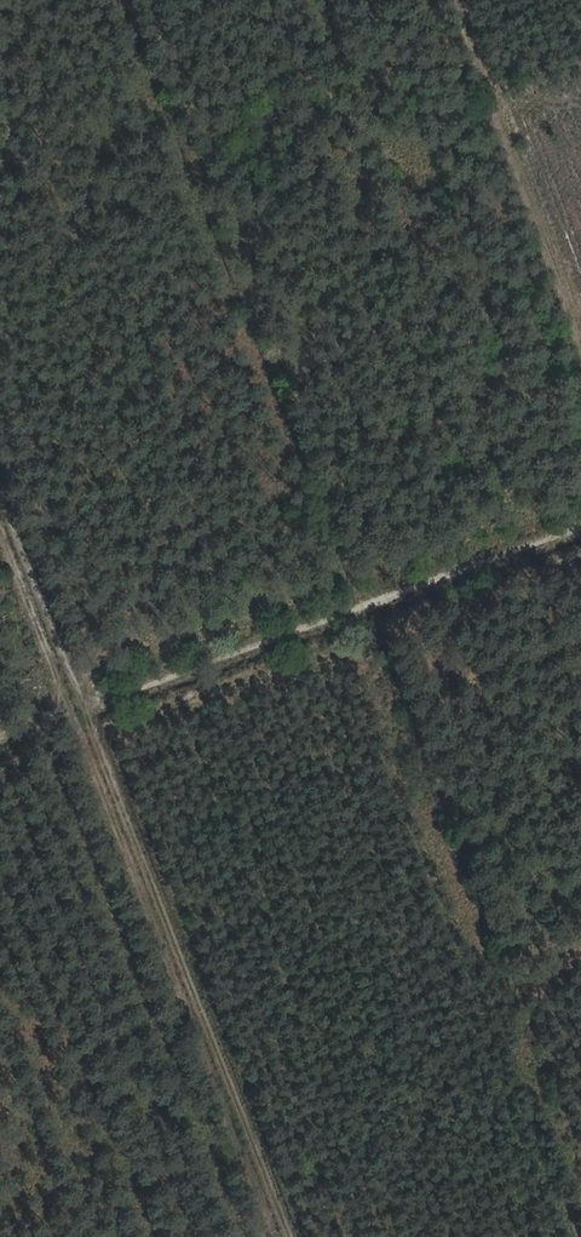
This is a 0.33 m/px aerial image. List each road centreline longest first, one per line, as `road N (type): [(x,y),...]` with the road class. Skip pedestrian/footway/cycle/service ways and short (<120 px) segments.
road 1 (track): [(292,1236),(0,488)]
road 2 (track): [(580,524),(0,736)]

